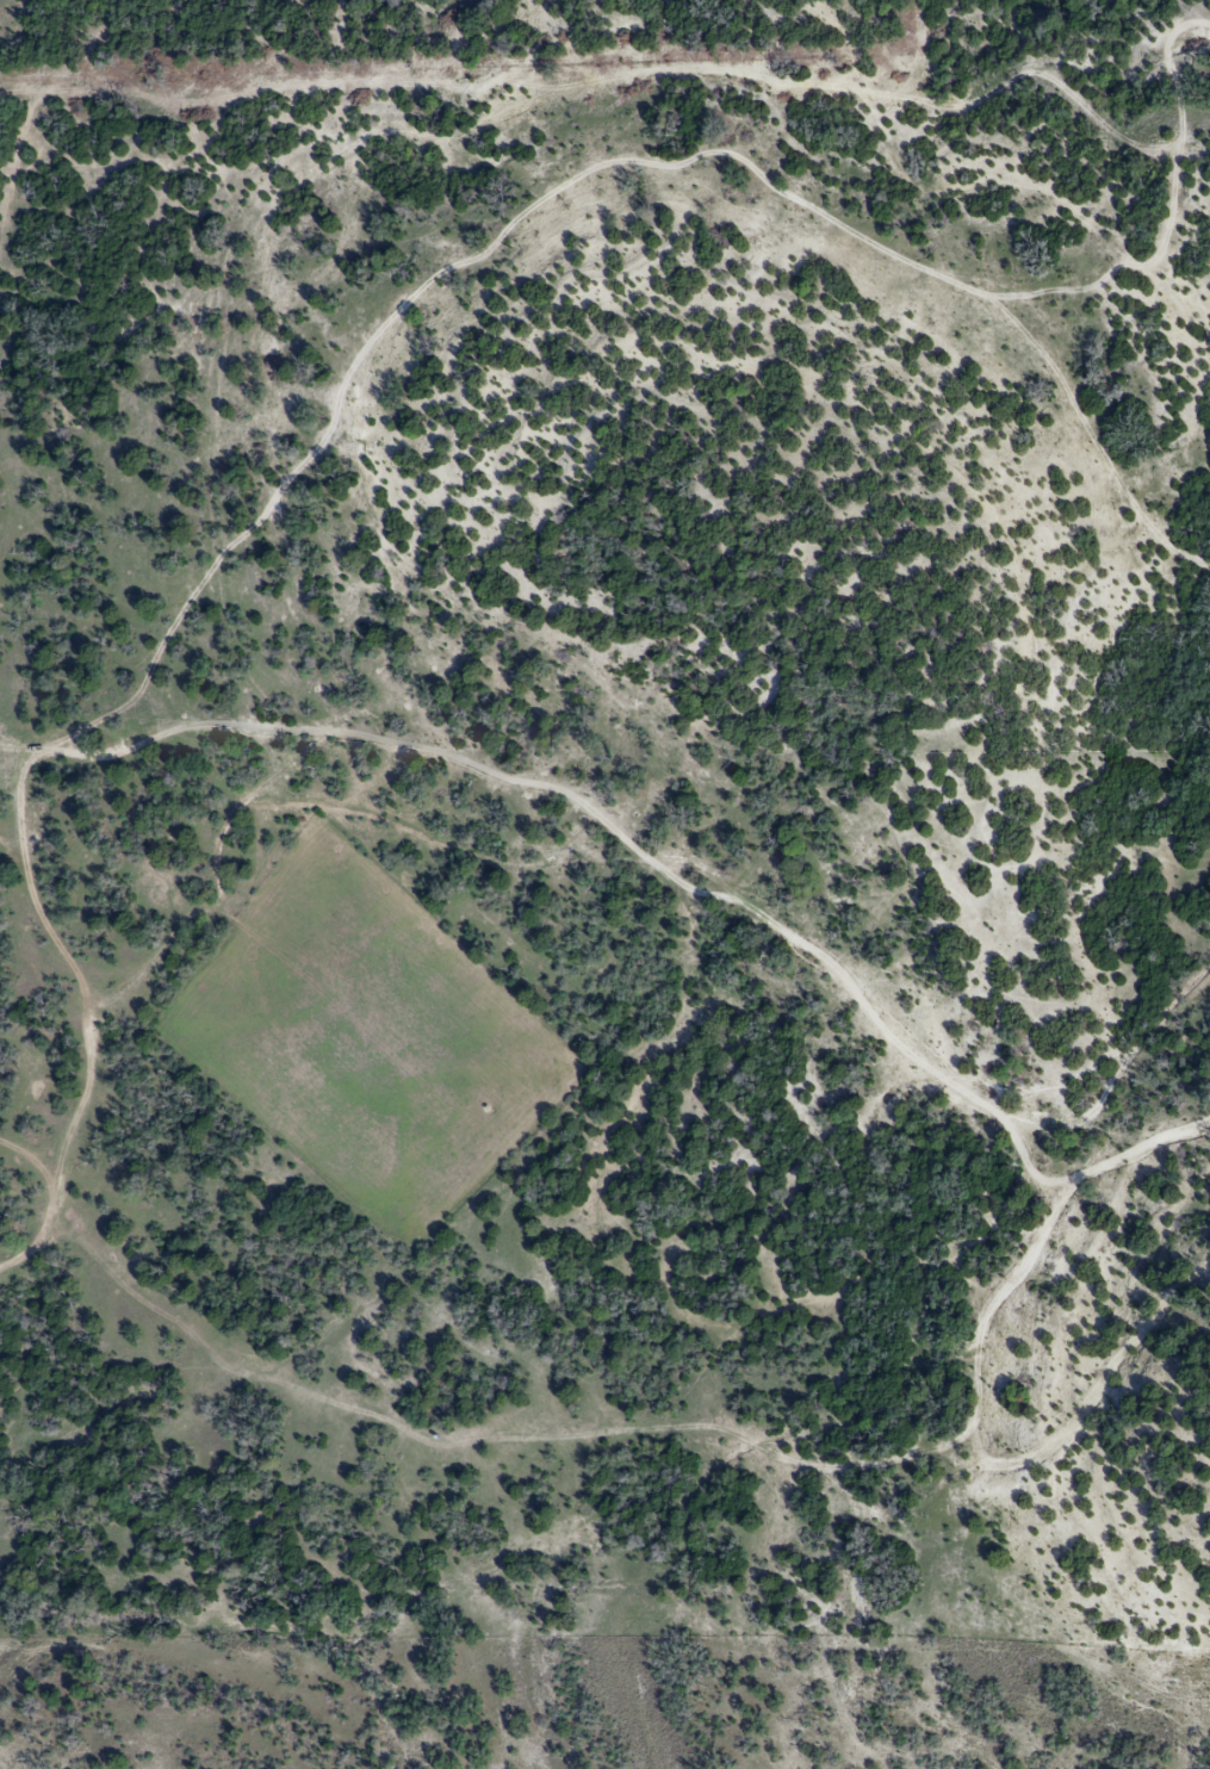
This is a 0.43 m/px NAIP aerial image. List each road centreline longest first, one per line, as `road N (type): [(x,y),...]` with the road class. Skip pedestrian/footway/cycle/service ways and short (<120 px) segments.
road 1 (residential): [(856,1768),(856,1745),(839,1733),(839,1391),(886,1192),(962,1098),(1014,1098),(1067,1126),(1149,1115),(1209,1035)]

